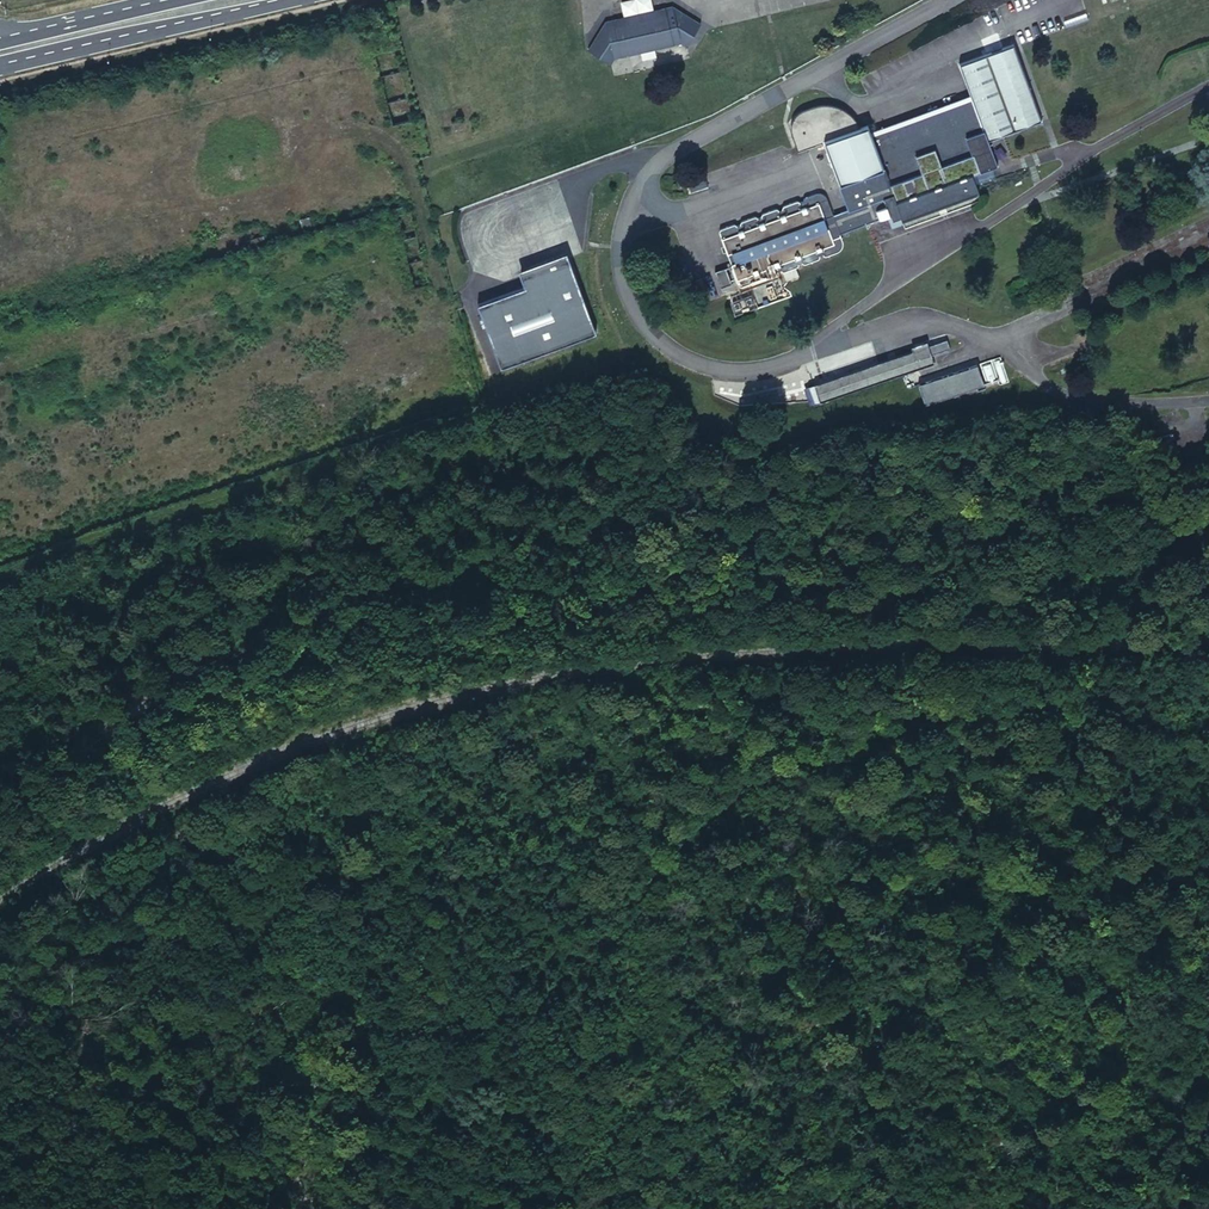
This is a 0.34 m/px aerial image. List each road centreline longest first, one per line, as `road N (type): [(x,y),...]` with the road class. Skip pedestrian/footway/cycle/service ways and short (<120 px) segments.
road 1 (track): [(1208,1093),(1166,1075),(1122,1038),(1085,979),(1020,841),(960,782),(910,768),(833,763),(746,792),(643,899),(630,946),(603,1208)]
road 2 (secondary): [(238,0),(0,55)]

